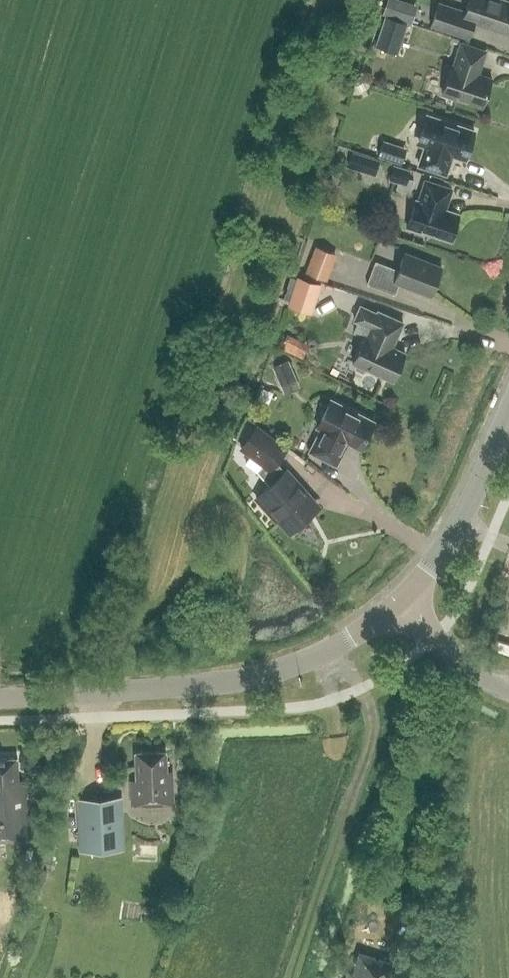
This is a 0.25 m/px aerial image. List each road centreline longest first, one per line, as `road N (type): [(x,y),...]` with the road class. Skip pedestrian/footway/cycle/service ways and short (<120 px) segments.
road 1 (secondary): [(0,697),(241,680),(330,649),(400,606)]
road 2 (secondary): [(400,606),(458,522),(508,408)]
road 3 (unclassified): [(508,691),(461,665),(400,606)]

